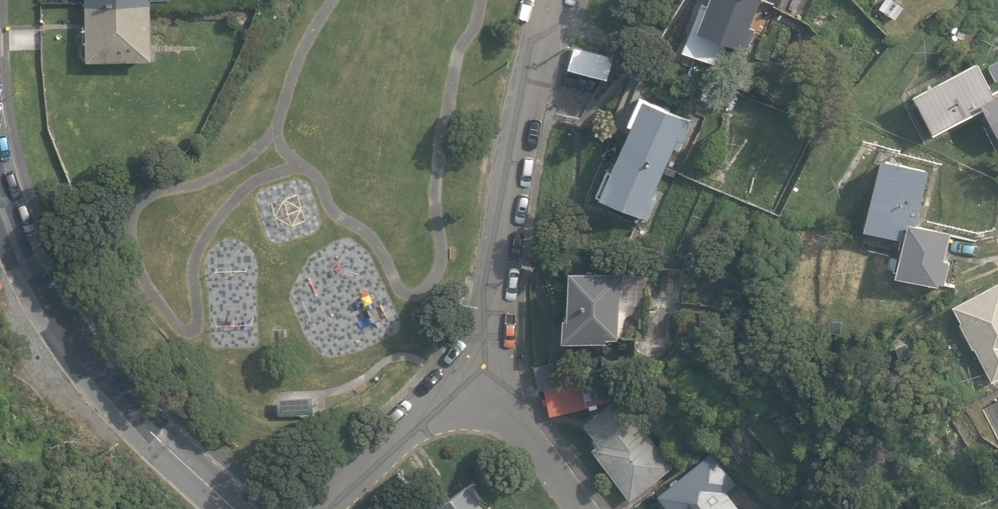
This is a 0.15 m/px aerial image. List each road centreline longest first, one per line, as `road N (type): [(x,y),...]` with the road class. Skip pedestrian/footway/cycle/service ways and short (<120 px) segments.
road 1 (residential): [(0,196),(53,313),(79,350),(233,508)]
road 2 (residential): [(552,0),(478,371)]
road 3 (residential): [(478,371),(322,508)]
road 4 (residential): [(581,508),(478,371)]

